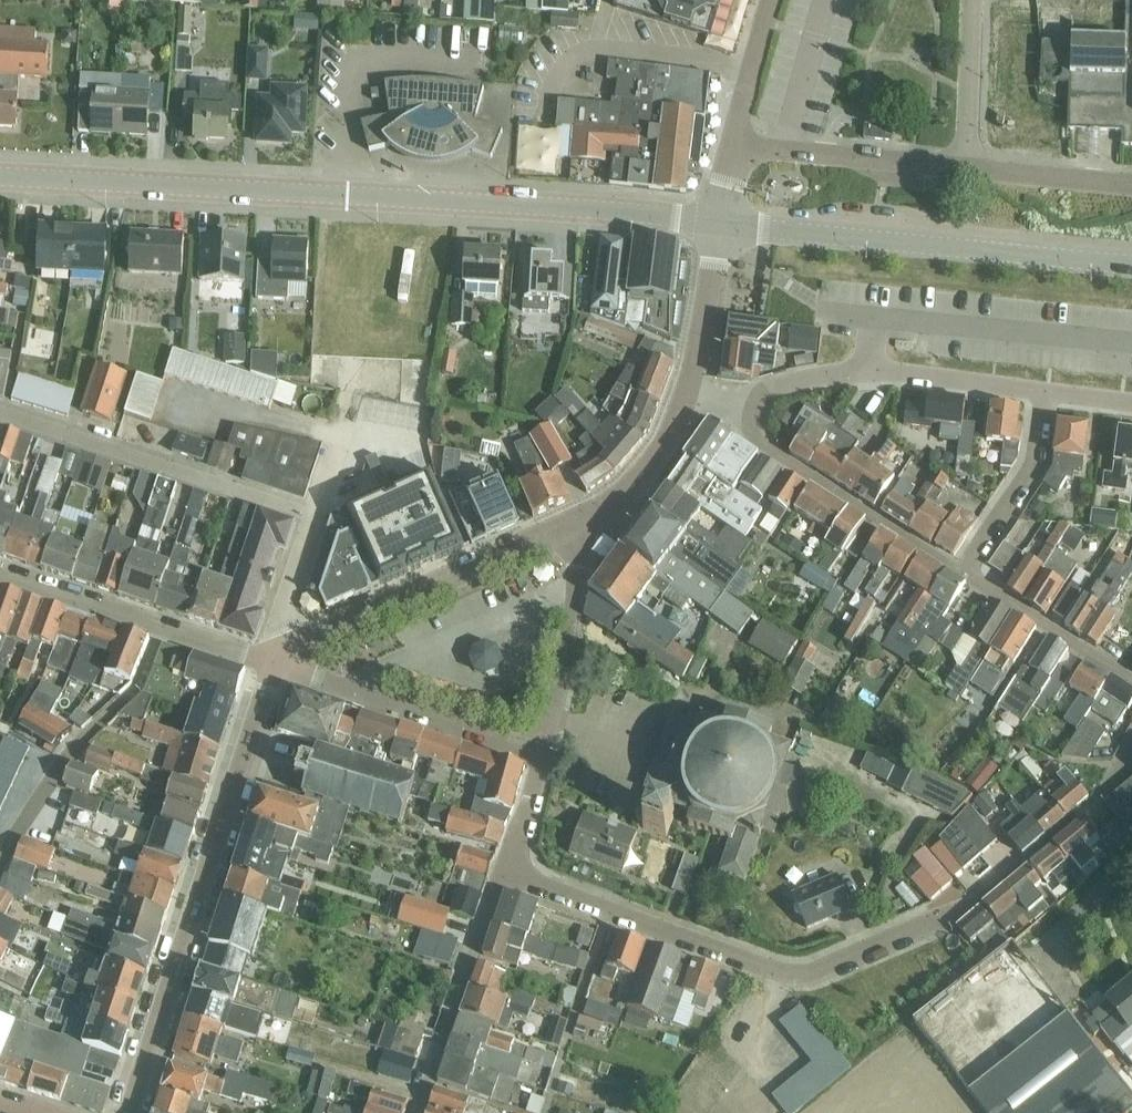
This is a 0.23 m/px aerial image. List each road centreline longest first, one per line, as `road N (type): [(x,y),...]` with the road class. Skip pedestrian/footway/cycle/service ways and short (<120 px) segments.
road 1 (tertiary): [(0,175),(720,224)]
road 2 (residential): [(507,871),(748,963),(812,973),(962,907),(1069,826),(1131,753)]
road 3 (tertiary): [(125,1112),(271,665)]
road 4 (tertiary): [(1131,265),(720,224)]
road 5 (tertiary): [(271,665),(580,522)]
road 6 (residential): [(316,514),(0,414)]
road 7 (residential): [(731,407),(746,432),(963,573)]
road 8 (residential): [(271,665),(544,756)]
road 9 (residential): [(271,665),(0,571)]
road 10 (residential): [(0,863),(61,770),(138,686),(152,652)]
road 11 (residential): [(543,123),(559,71),(593,47),(754,72)]
road 12 (residential): [(420,1112),(494,885),(507,871)]
road 13 (residential): [(875,316),(1131,342)]
road 14 (residential): [(732,149),(970,170)]
road 15 (residential): [(544,756),(578,582),(580,522)]
road 16 (residential): [(963,573),(1036,457),(1044,390)]
road 17 (residential): [(963,573),(1131,682)]
road 18 (tertiary): [(689,394),(720,224)]
road 19 (tertiary): [(580,522),(614,501),(661,449),(689,394)]
road 20 (residential): [(1044,390),(874,368)]
road 21 (residential): [(970,170),(975,0)]
road 22 (residential): [(970,170),(1131,185)]
road 23 (residential): [(271,665),(316,514)]
road 24 (residential): [(731,407),(796,376),(874,368)]
road 25 (residential): [(507,871),(544,756)]

